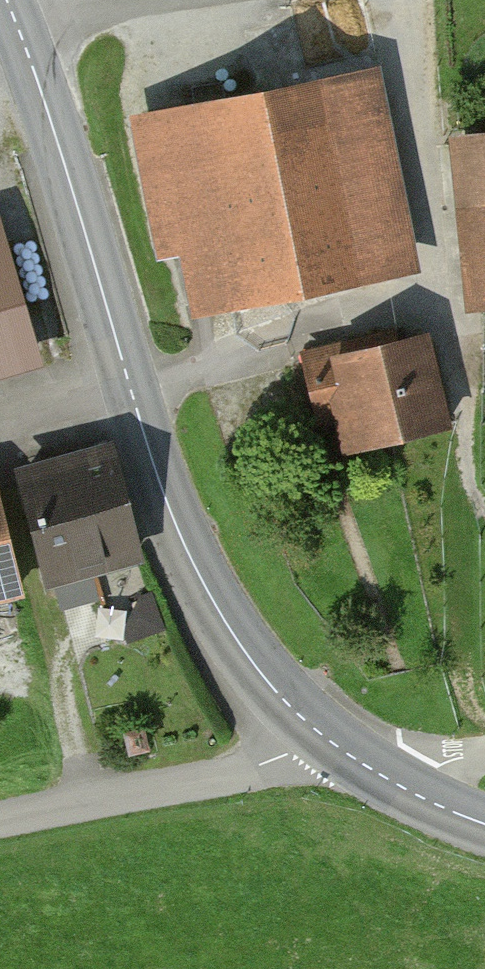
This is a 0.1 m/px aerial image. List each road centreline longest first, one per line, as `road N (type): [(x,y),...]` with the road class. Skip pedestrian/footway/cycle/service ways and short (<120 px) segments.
road 1 (tertiary): [(9,0),(154,465),(196,570),(243,649),(313,728)]
road 2 (unclassified): [(0,818),(254,769),(291,753),(313,728)]
road 3 (track): [(20,24),(186,0)]
road 4 (tertiary): [(313,728),(421,797)]

